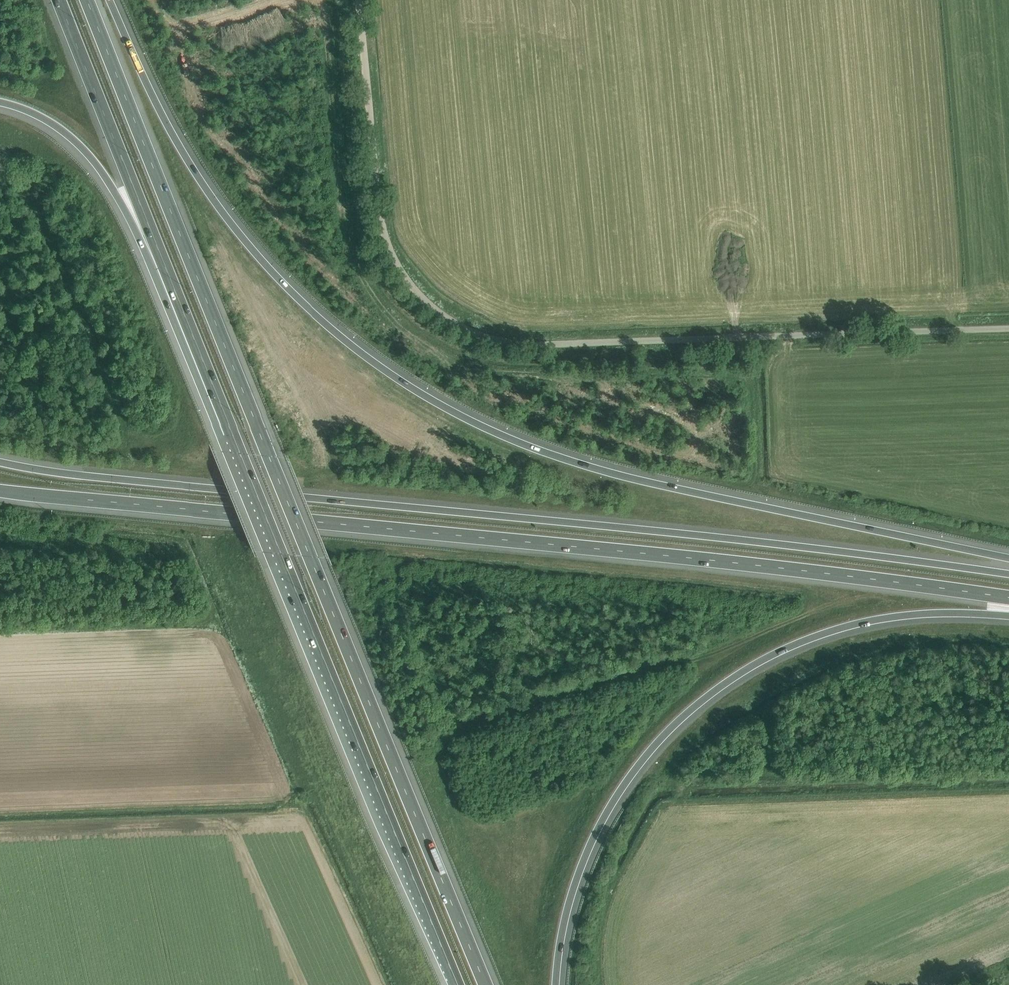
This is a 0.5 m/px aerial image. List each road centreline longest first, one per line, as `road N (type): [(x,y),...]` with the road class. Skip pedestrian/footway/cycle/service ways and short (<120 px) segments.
road 1 (motorway): [(1008,559),(623,477),(513,442),(402,383),(317,316),(217,204),(177,141),(112,0)]
road 2 (motorway): [(486,984),(87,0)]
road 3 (motorway): [(1008,574),(0,462)]
road 4 (motorway): [(0,492),(714,560),(1008,598)]
road 5 (motorway): [(170,278),(458,984)]
road 6 (motorway): [(558,984),(568,914),(595,839),(651,752),(708,697),(839,629),(915,615),(1008,616)]
road 7 (unclassified): [(434,308),(473,331),(540,344),(1008,328)]
road 8 (unclassified): [(434,308),(401,270),(381,215),(359,0)]
road 9 (motorway): [(57,0),(170,278)]
road 10 (motorway): [(0,102),(54,125),(87,153),(152,264),(170,278)]

